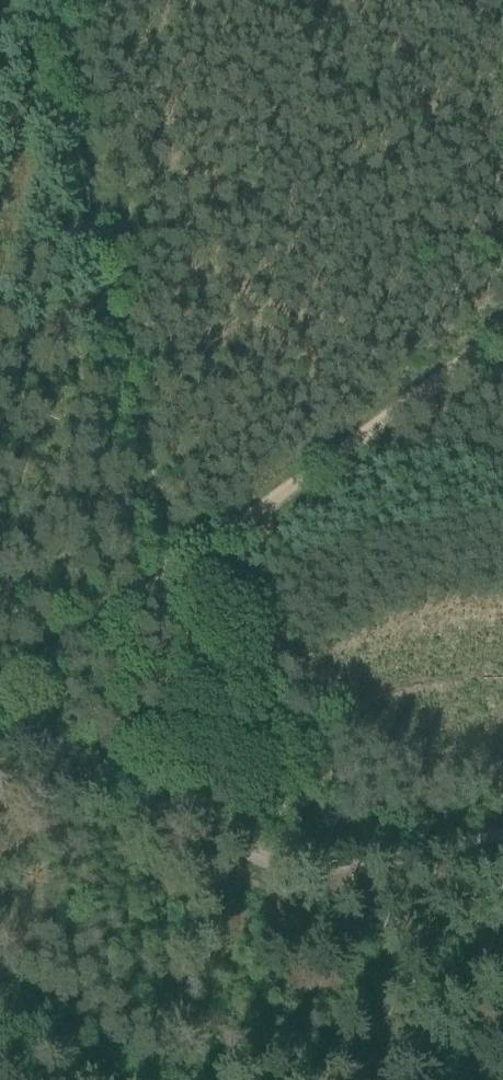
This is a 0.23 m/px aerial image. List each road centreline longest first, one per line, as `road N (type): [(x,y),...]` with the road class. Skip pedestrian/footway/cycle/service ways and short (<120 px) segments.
road 1 (track): [(170,579),(43,0)]
road 2 (track): [(170,579),(502,338)]
road 3 (track): [(180,832),(282,857),(502,832)]
road 4 (track): [(170,579),(180,832)]
road 5 (track): [(180,832),(163,1079)]
road 6 (track): [(0,704),(33,713),(80,761),(180,832)]
road 7 (track): [(0,693),(170,579)]

